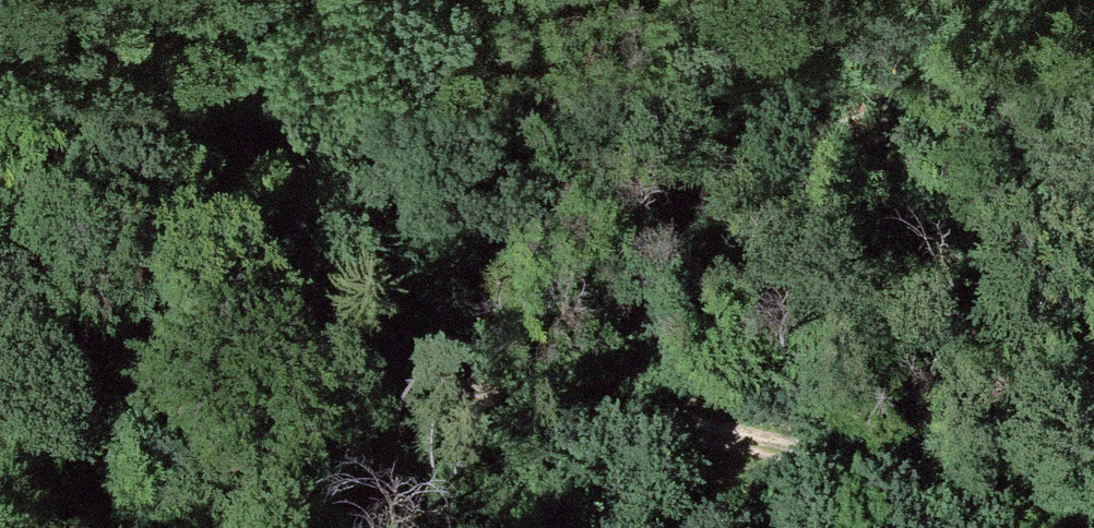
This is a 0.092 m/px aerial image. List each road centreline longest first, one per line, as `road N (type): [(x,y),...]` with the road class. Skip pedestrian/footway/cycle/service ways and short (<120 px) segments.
road 1 (track): [(0,271),(167,275),(1093,515)]
road 2 (track): [(677,0),(458,350),(363,527)]

